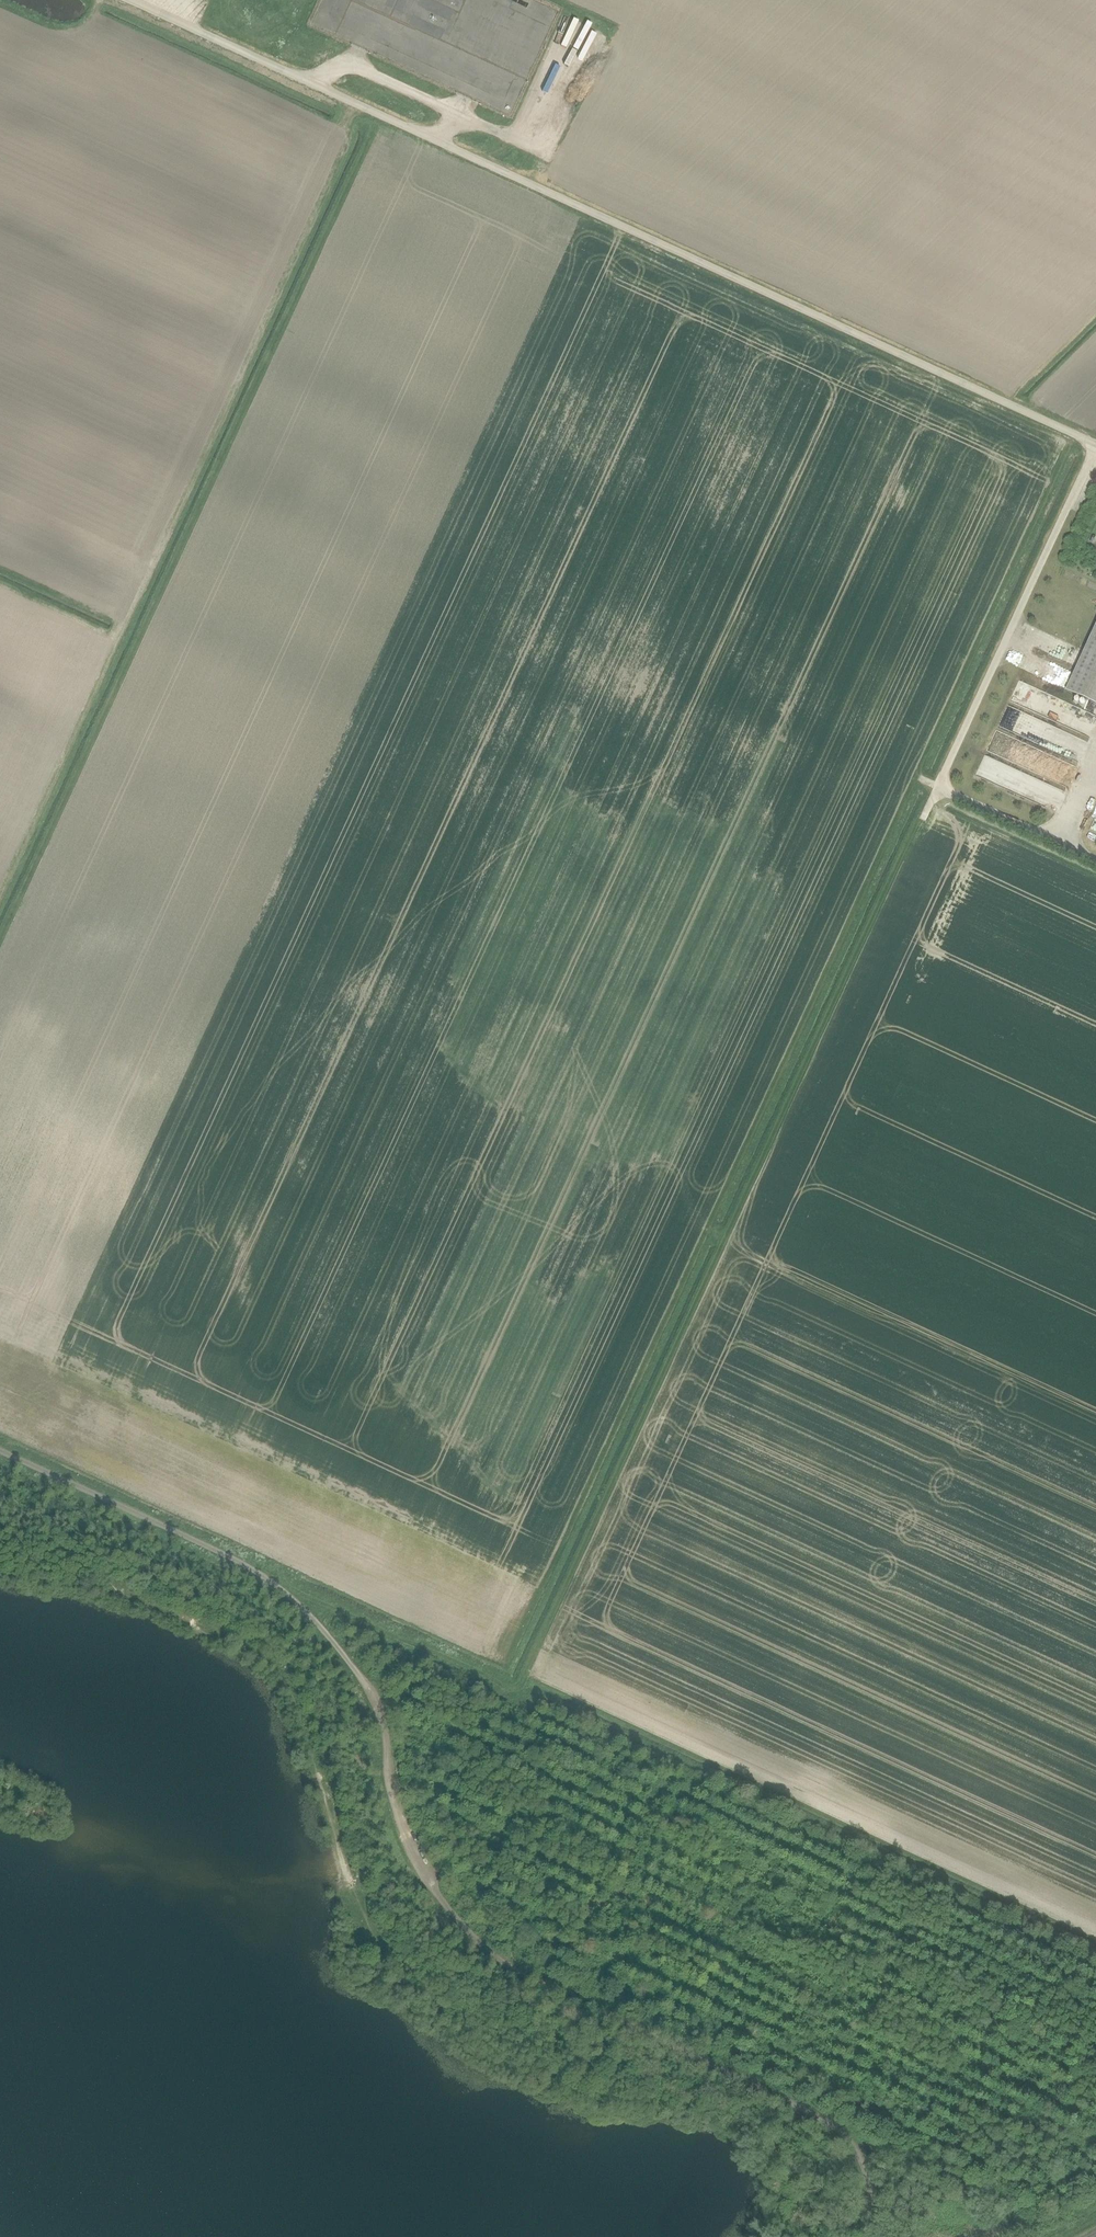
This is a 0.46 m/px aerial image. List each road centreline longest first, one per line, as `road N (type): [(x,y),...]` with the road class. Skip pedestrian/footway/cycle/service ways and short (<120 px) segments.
road 1 (unclassified): [(865,2236),(866,2166),(850,2138),(513,1970),(464,1933),(403,1841),(381,1722),(364,1683),(297,1605),(224,1556),(0,1453)]
road 2 (unclassified): [(1095,445),(129,0)]

